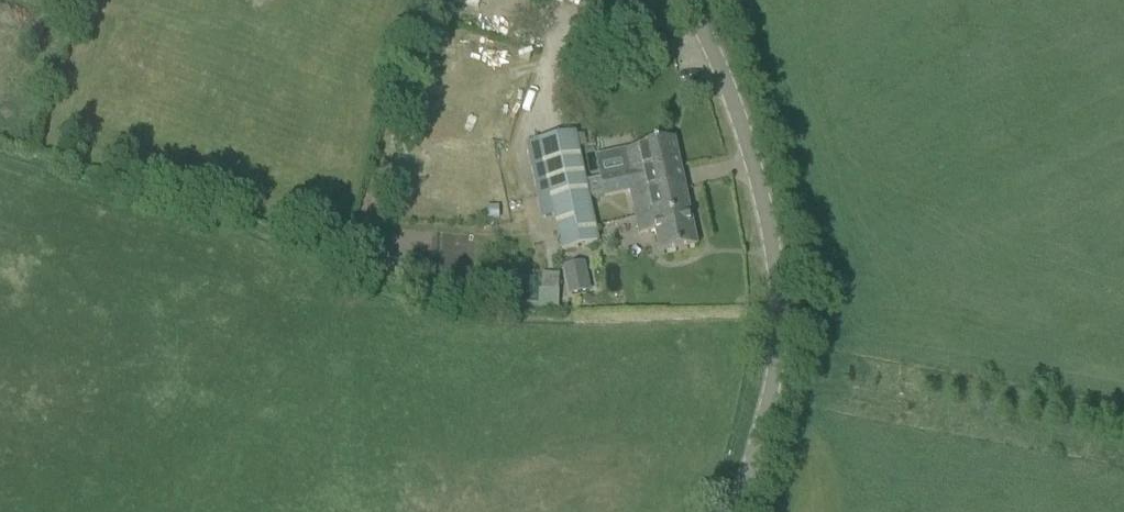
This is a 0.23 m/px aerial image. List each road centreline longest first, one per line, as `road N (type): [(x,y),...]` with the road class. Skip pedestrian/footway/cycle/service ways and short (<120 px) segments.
road 1 (unclassified): [(738,511),(772,381),(780,308),(747,143),(687,0)]

